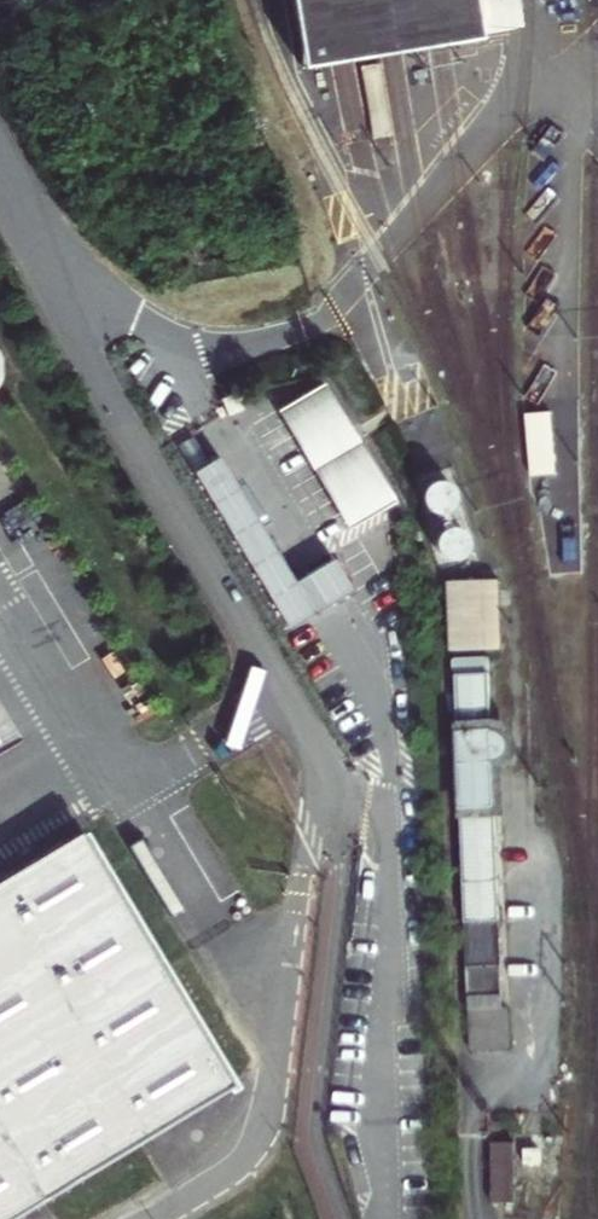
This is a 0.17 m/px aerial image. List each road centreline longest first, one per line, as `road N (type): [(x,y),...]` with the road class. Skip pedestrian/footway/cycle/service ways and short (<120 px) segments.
road 1 (unclassified): [(304,874),(314,774),(286,695),(59,292)]
road 2 (residential): [(0,171),(58,269),(59,292)]

